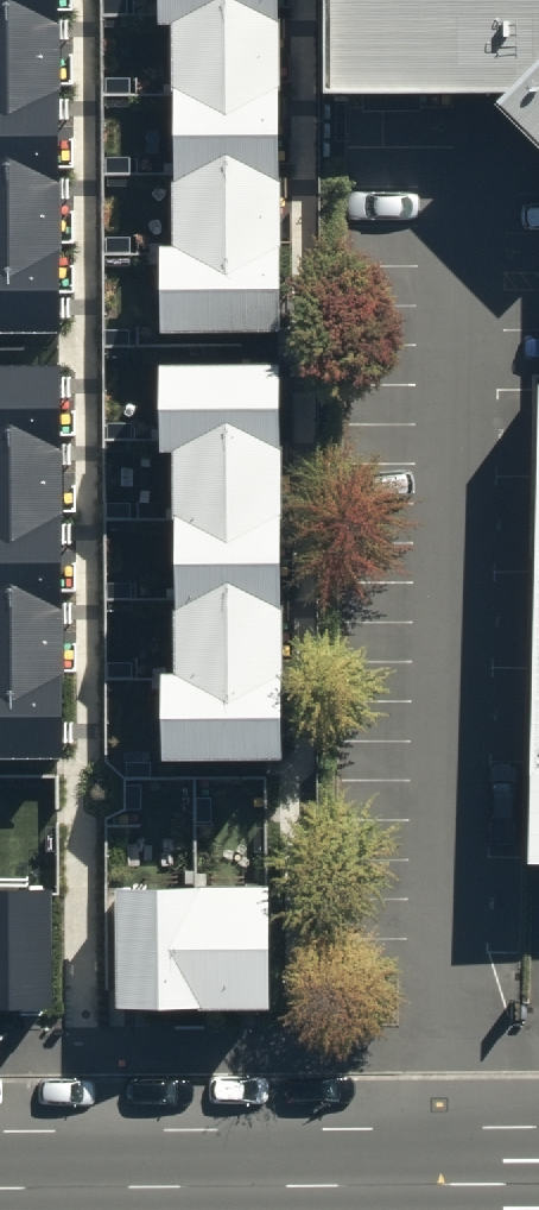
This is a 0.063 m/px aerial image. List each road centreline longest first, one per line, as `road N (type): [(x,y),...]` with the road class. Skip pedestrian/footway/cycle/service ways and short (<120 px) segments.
road 1 (tertiary): [(0,1189),(538,1185)]

